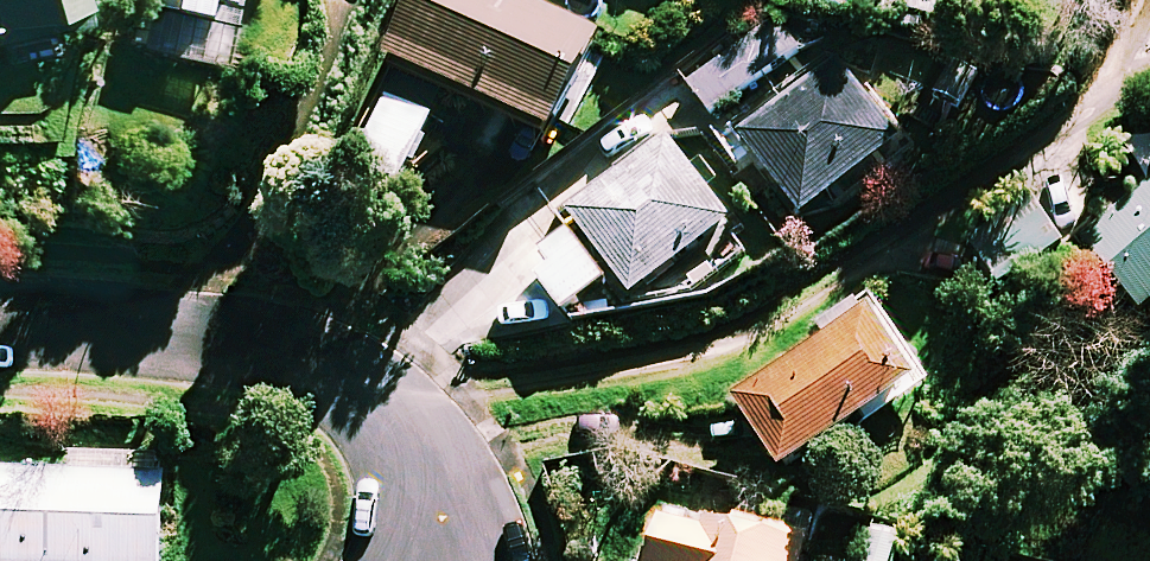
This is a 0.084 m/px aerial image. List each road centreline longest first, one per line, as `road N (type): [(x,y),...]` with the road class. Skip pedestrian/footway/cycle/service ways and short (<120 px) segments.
road 1 (residential): [(452,560),(472,477),(421,383),(295,329),(189,310),(0,324)]

